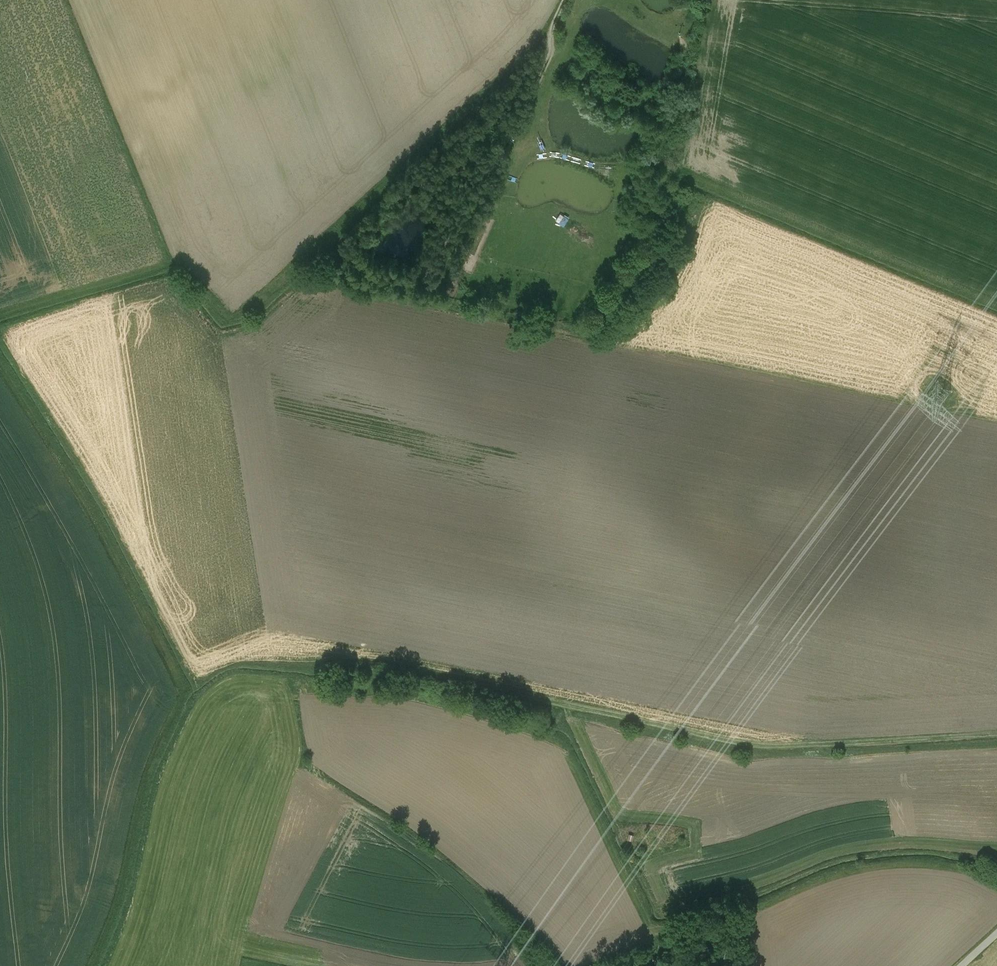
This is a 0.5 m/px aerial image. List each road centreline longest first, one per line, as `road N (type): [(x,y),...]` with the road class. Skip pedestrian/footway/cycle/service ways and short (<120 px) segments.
road 1 (track): [(996,738),(749,746),(390,660)]

